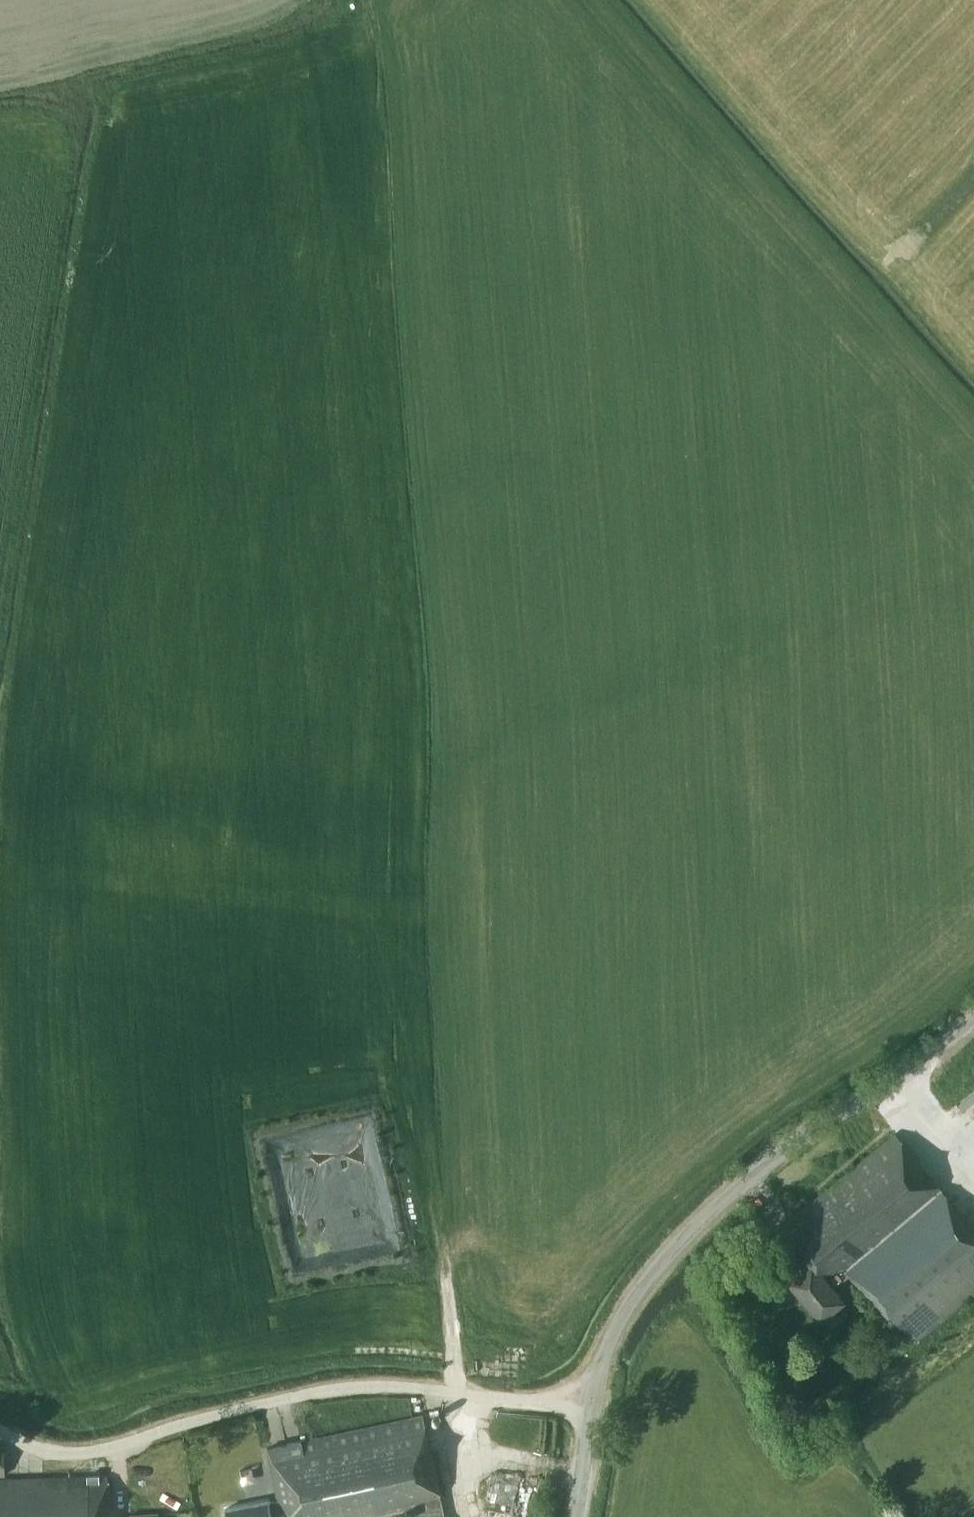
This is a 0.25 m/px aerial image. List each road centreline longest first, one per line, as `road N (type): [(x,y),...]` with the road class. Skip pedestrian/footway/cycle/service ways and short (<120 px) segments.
road 1 (unclassified): [(593,1405),(371,1386),(270,1401),(85,1452),(42,1448),(0,1430)]
road 2 (unclassified): [(593,1405),(616,1328),(672,1249),(761,1167),(973,1019)]

